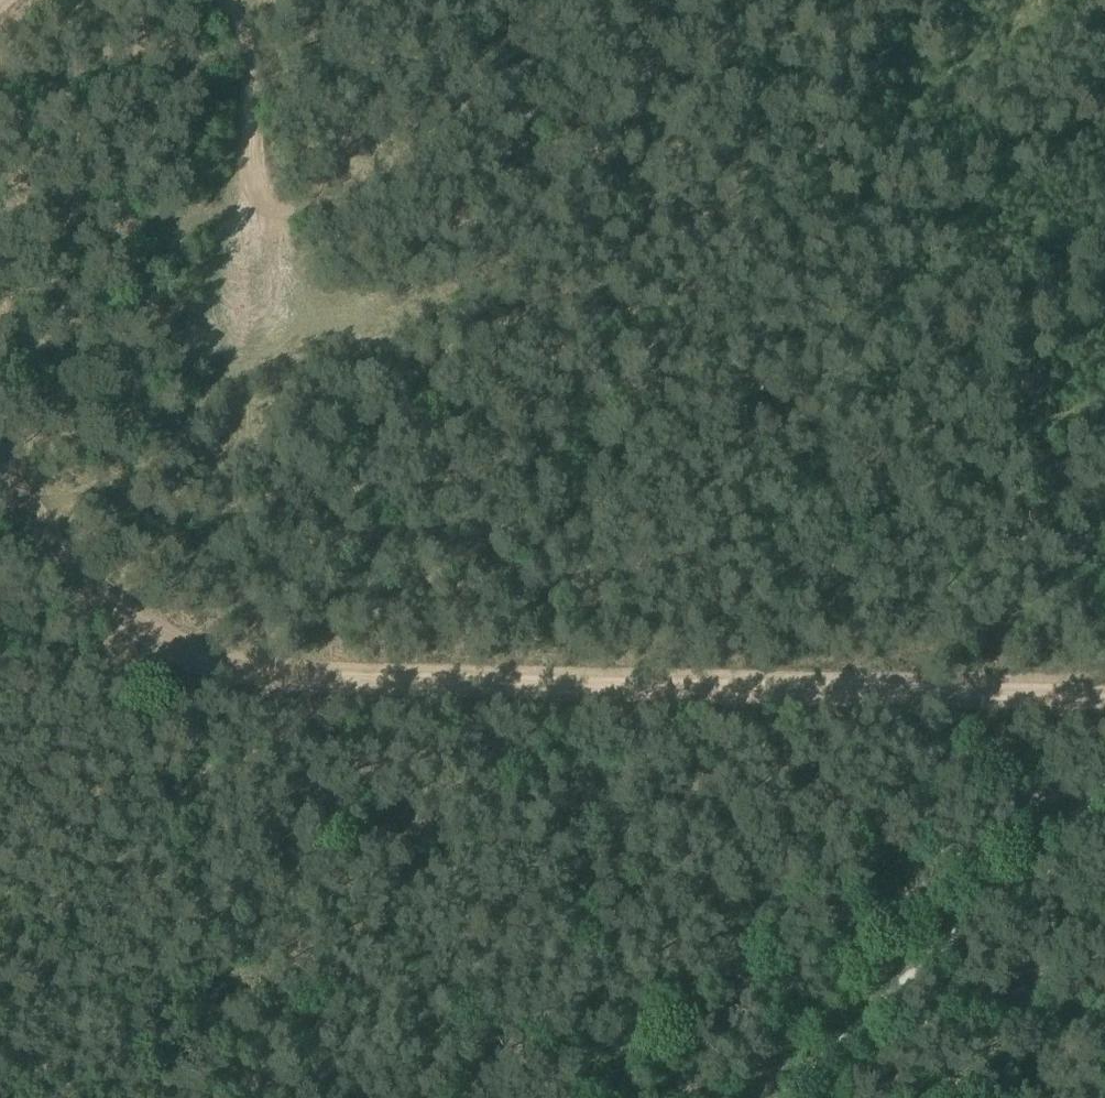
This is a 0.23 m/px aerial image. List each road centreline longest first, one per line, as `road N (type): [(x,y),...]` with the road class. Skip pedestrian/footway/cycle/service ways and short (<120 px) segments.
road 1 (track): [(0,463),(57,554),(124,615),(174,648),(255,673),(1104,693)]
road 2 (unclassified): [(787,1097),(1104,791)]
road 3 (track): [(224,0),(243,42),(251,338)]

